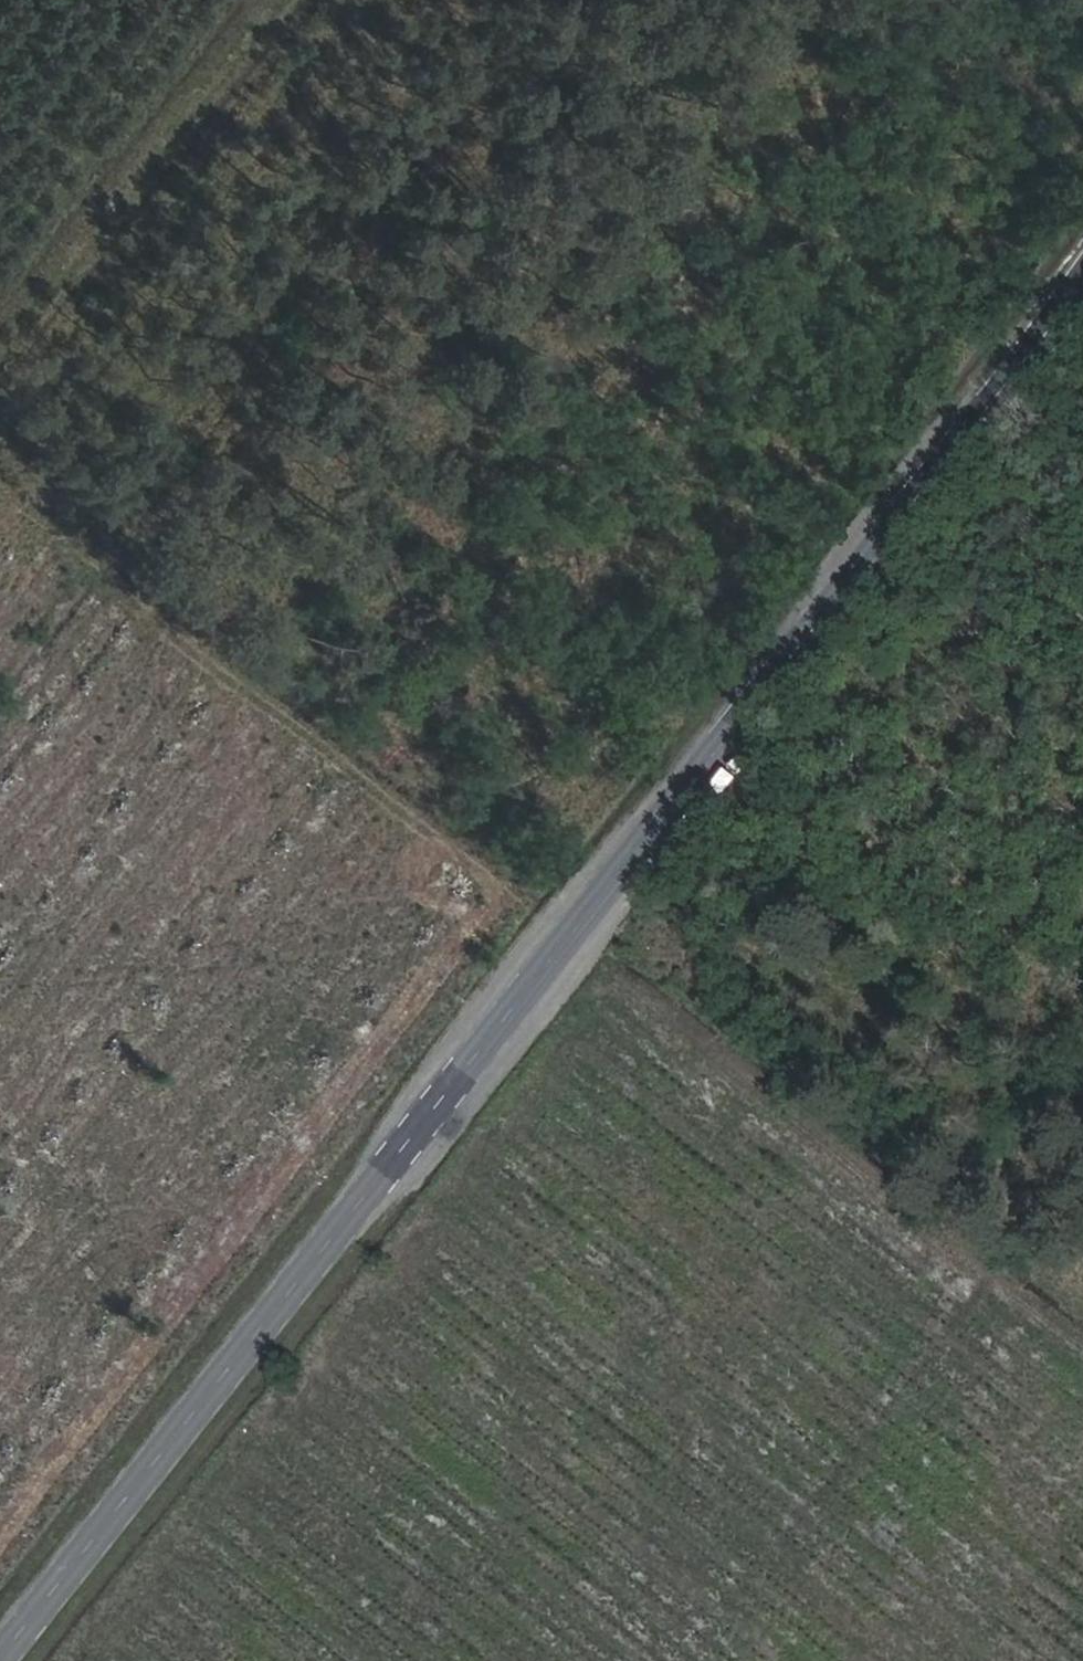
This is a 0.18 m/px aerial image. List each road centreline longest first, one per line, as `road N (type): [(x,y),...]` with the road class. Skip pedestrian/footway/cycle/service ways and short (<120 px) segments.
road 1 (unclassified): [(0,1658),(1082,289)]
road 2 (track): [(273,0),(0,349)]

